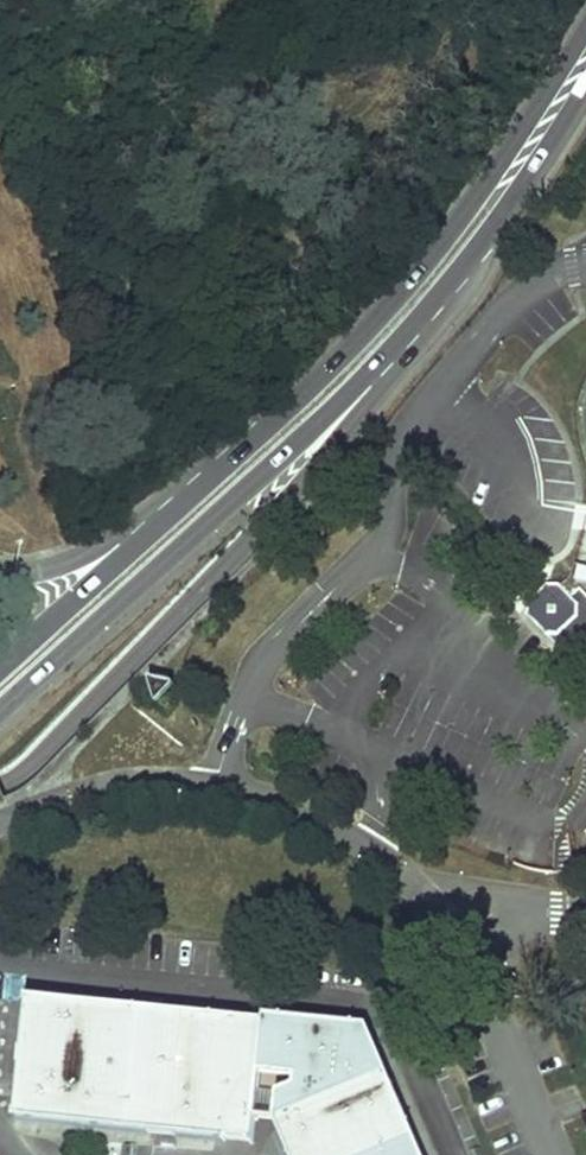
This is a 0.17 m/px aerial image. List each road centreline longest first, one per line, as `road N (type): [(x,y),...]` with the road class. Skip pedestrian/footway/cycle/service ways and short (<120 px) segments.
road 1 (primary): [(0,717),(390,354),(478,248),(585,72)]
road 2 (primary): [(585,41),(373,325),(0,663)]

